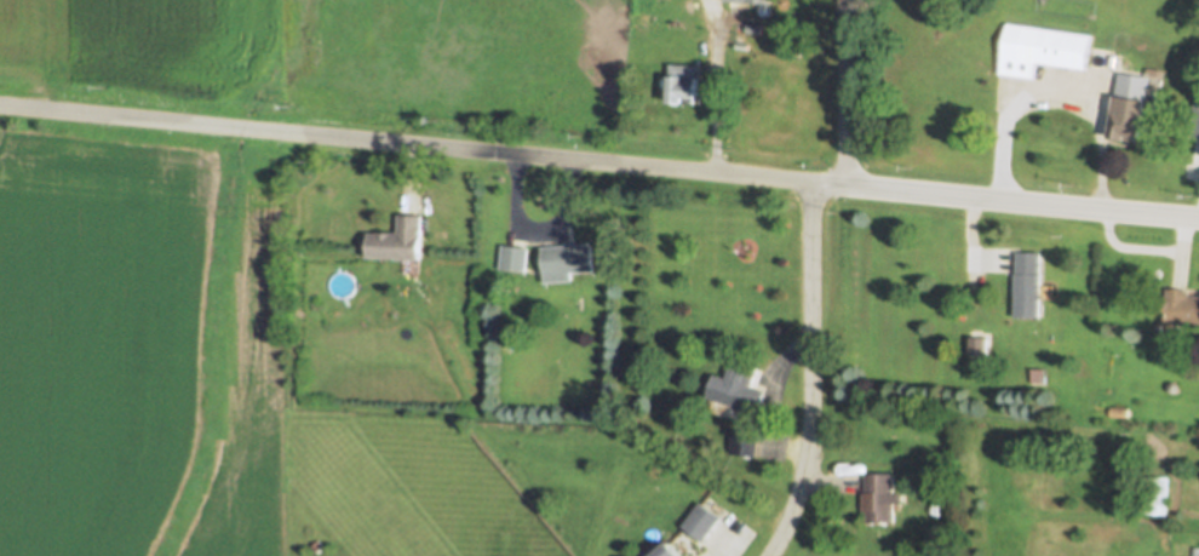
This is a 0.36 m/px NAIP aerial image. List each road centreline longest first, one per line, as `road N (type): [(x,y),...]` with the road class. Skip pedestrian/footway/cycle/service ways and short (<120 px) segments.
road 1 (residential): [(808,182),(0,104)]
road 2 (residential): [(1198,216),(808,182)]
road 3 (residential): [(808,182),(807,442),(782,537),(768,555)]
road 4 (residential): [(842,184),(841,0)]

